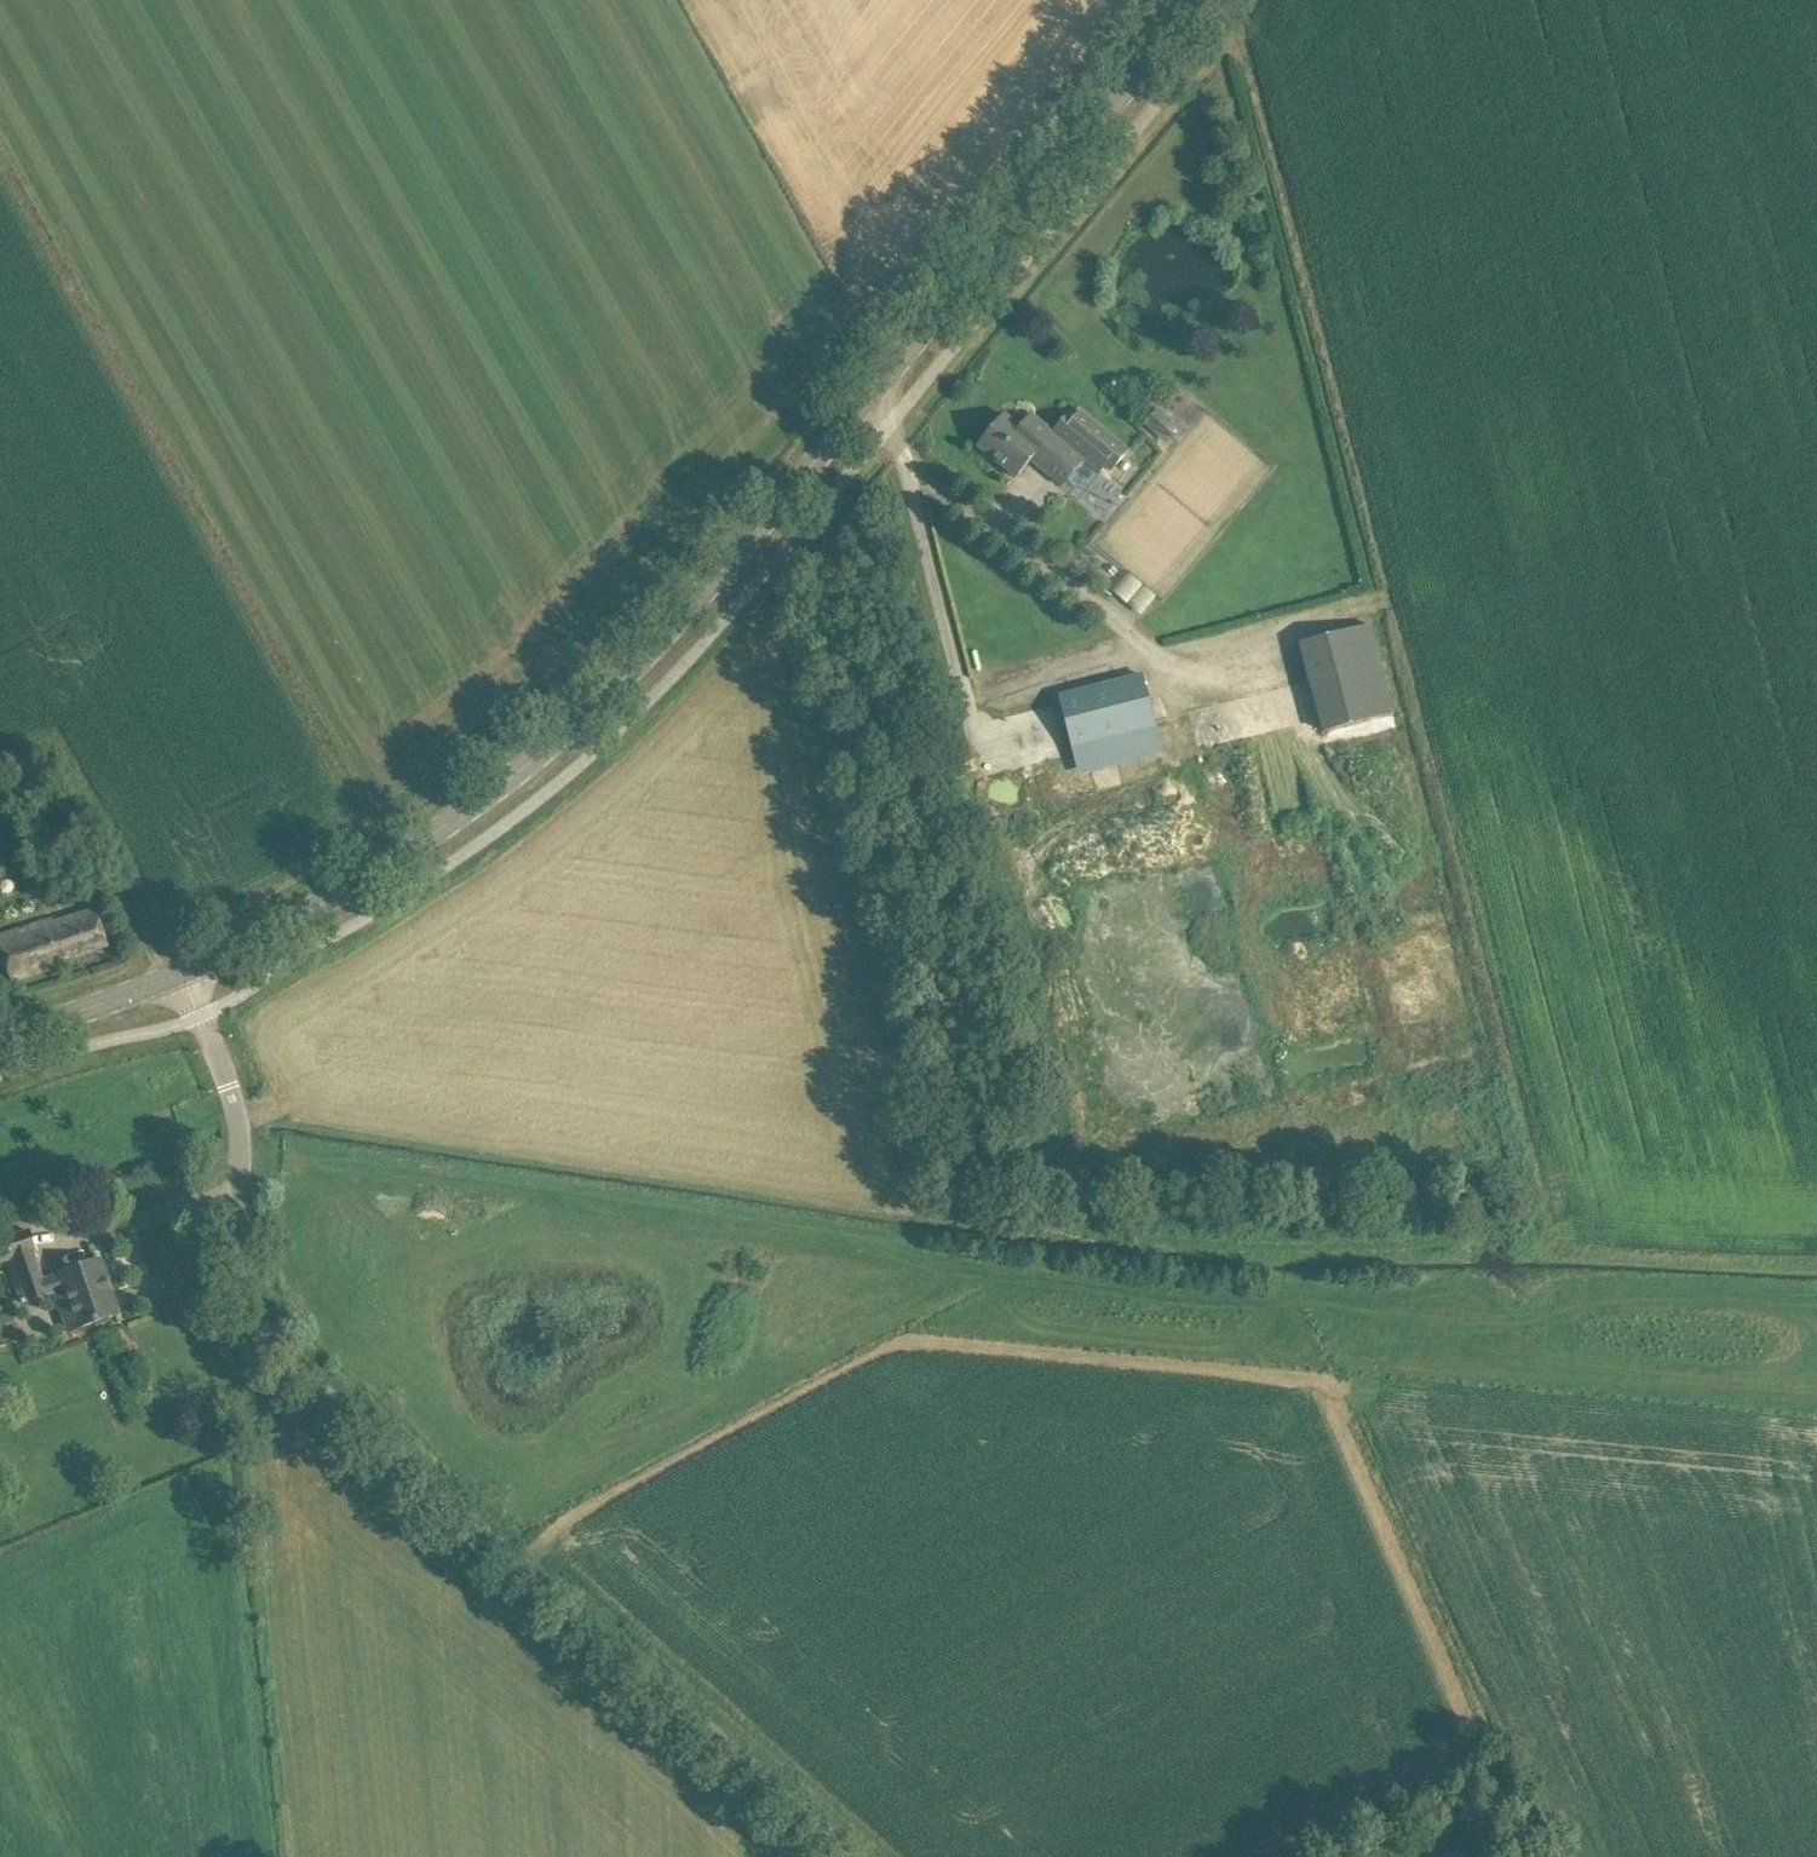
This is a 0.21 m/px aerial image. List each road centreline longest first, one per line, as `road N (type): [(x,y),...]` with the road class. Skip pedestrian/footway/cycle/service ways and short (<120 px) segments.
road 1 (tertiary): [(181,972),(363,884),(499,789),(586,705),(1183,0)]
road 2 (unclassified): [(854,1856),(262,1337),(247,1303),(237,1112),(181,972)]
road 3 (tertiary): [(0,1046),(181,972)]

